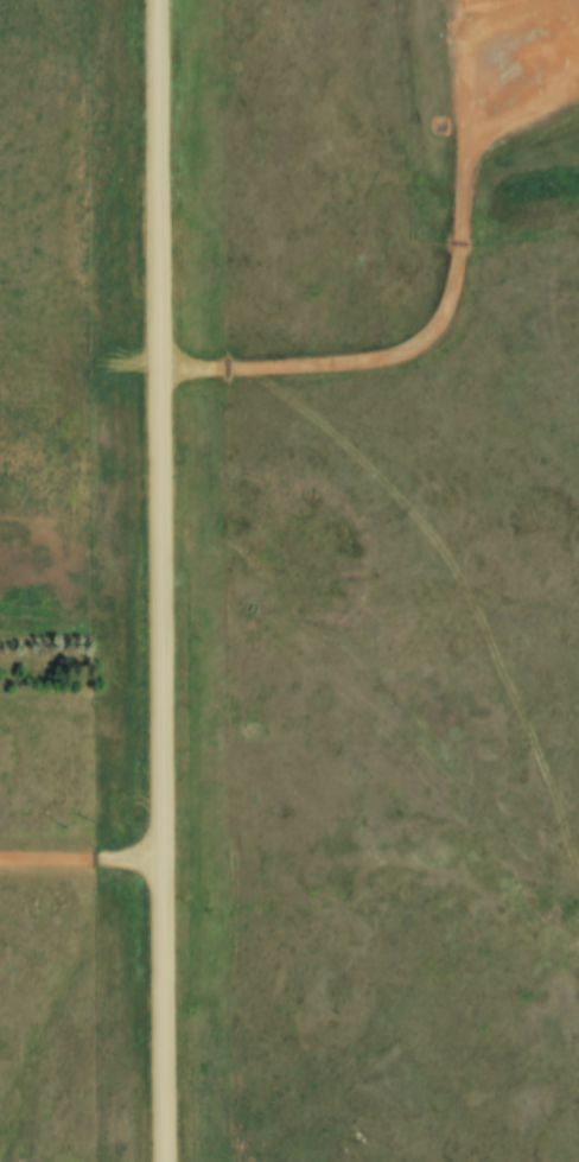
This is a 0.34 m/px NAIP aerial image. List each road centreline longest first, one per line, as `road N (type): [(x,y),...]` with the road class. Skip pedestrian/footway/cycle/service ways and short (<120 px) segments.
road 1 (residential): [(156,0),(165,1161)]

